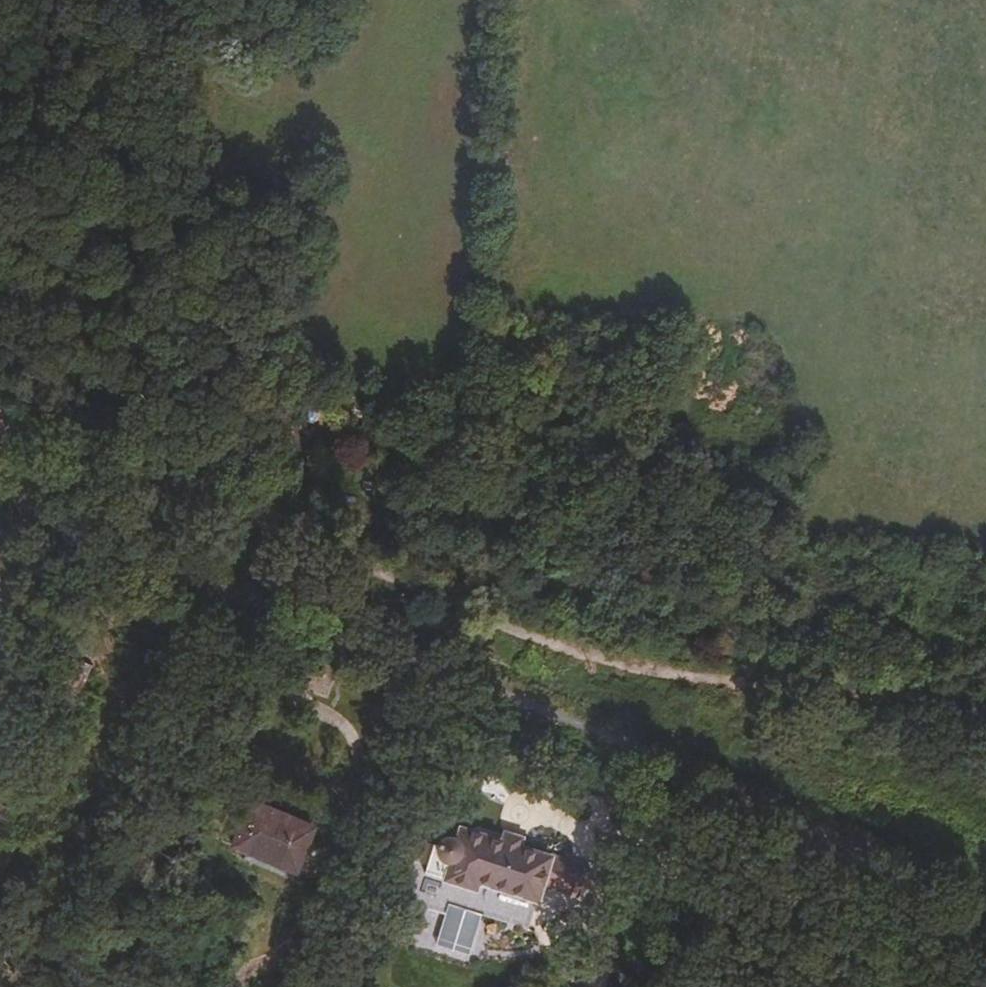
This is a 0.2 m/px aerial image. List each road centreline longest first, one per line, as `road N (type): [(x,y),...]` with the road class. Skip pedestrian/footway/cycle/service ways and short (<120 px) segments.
road 1 (track): [(985,712),(636,669),(564,649),(0,417)]

